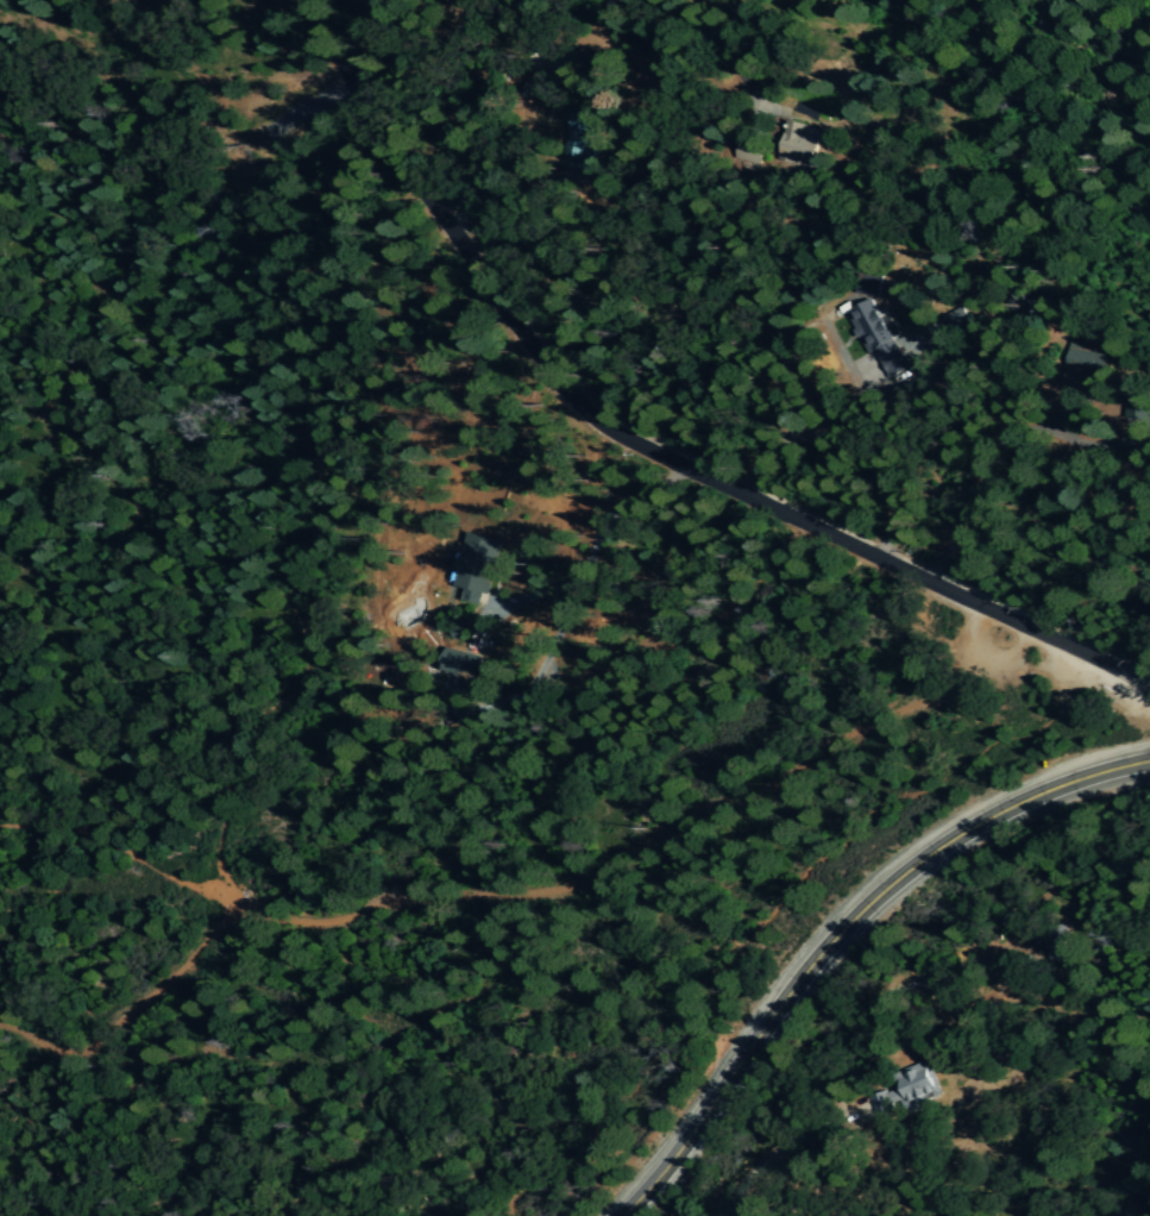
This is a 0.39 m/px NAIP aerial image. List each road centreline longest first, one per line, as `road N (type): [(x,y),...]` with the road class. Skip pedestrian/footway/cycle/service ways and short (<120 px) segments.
road 1 (residential): [(1149,700),(1051,640),(679,466),(574,402),(532,357),(363,119),(303,0)]
road 2 (track): [(986,608),(963,681),(937,700),(885,715),(778,779),(593,872),(542,889),(459,891),(313,923),(222,900),(51,822),(0,823)]
road 3 (track): [(0,1019),(62,1046),(92,1046),(219,926),(215,847),(228,742),(282,701),(299,676),(293,549),(319,484),(306,365),(313,256)]
road 4 (trunk): [(1149,759),(1010,806),(880,891),(806,969),(661,1172),(616,1215)]

